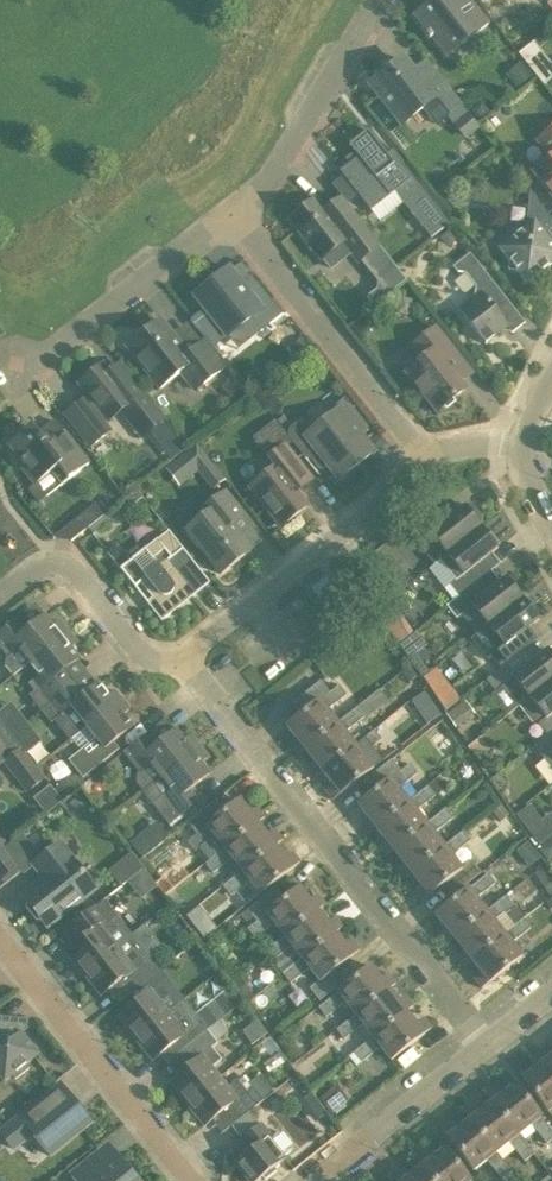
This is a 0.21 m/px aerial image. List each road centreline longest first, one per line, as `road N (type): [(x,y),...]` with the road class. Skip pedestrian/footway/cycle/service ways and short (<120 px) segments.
road 1 (residential): [(482,1045),(184,661)]
road 2 (residential): [(184,661),(427,457)]
road 3 (residential): [(427,457),(228,210)]
road 4 (residential): [(190,1180),(0,937)]
road 5 (residential): [(21,368),(228,210)]
road 6 (residential): [(228,210),(272,169),(376,0)]
road 7 (residential): [(0,590),(36,564),(66,562),(140,653),(184,661)]
road 8 (residential): [(313,1180),(482,1045)]

